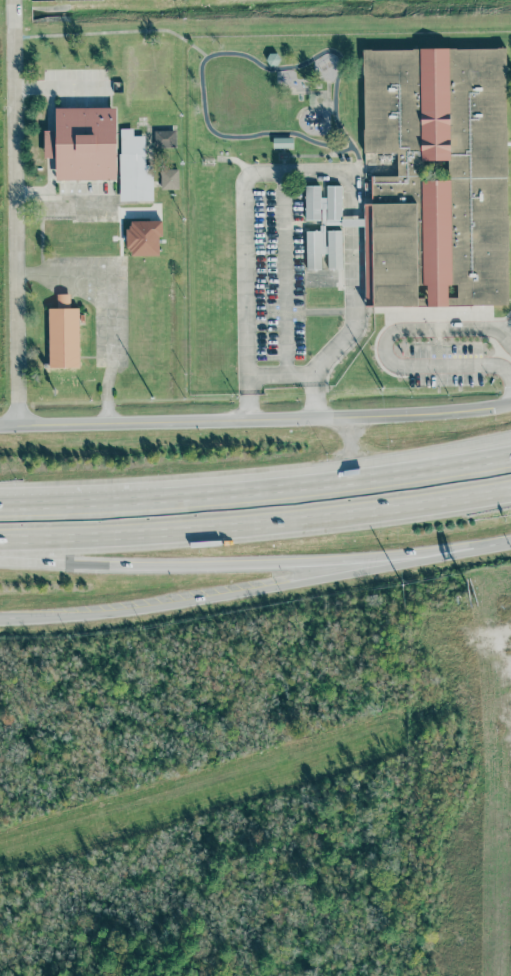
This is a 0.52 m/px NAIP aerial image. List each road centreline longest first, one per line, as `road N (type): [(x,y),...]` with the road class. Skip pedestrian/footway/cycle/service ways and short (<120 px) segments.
road 1 (motorway): [(0,538),(195,530),(510,489)]
road 2 (residential): [(17,426),(13,0)]
road 3 (tertiary): [(404,416),(0,426)]
road 4 (motorway): [(0,564),(392,556)]
road 5 (motorway): [(510,436),(205,491)]
road 6 (motorway): [(510,460),(205,491)]
road 7 (tertiary): [(138,610),(392,565)]

